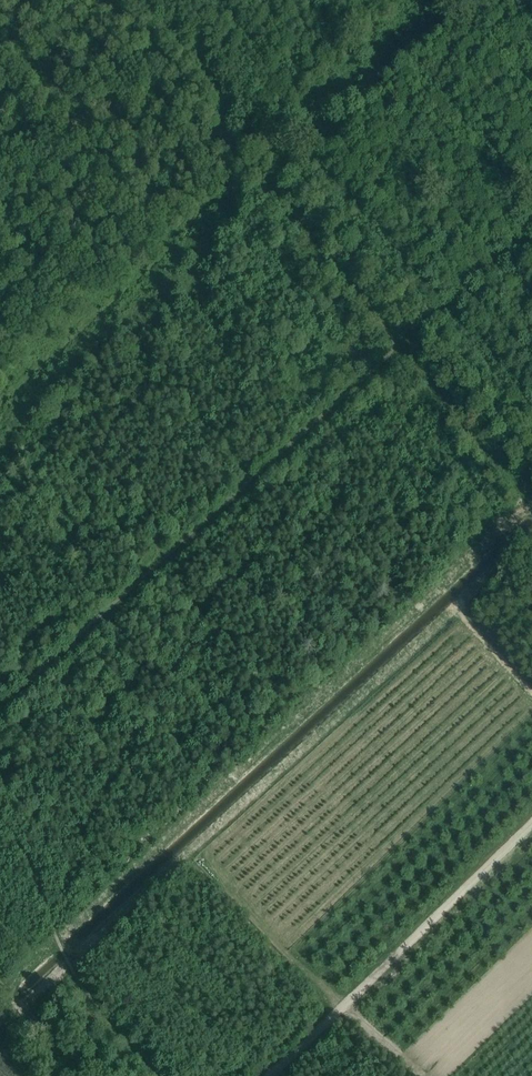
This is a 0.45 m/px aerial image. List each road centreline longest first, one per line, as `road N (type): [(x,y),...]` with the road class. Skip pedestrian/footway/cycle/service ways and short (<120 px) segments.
road 1 (track): [(273,1075),(531,825)]
road 2 (track): [(531,509),(401,349)]

